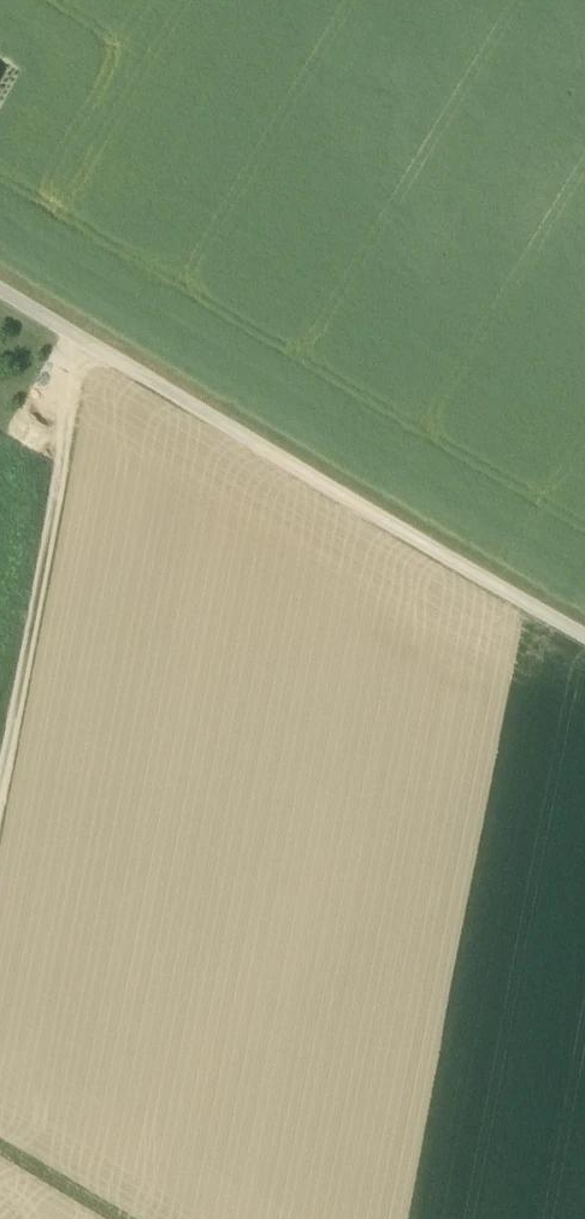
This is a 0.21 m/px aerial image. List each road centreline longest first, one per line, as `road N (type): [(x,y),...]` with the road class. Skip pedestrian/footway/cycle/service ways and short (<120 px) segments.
road 1 (track): [(584,629),(0,293)]
road 2 (track): [(0,789),(86,342)]
road 3 (track): [(110,1218),(0,1153)]

